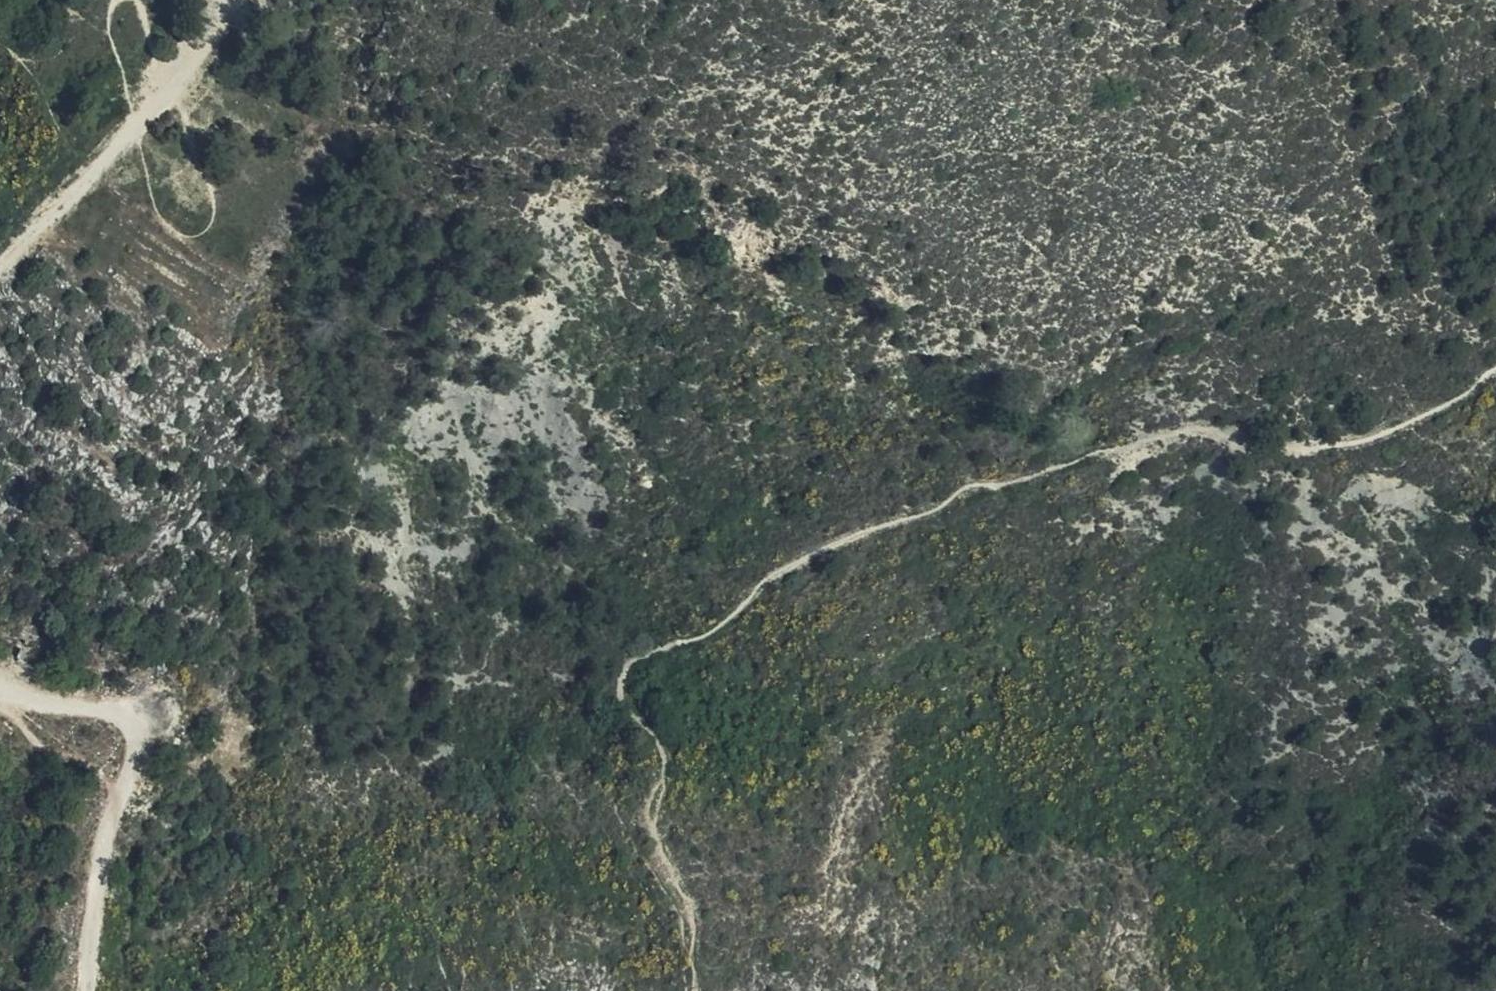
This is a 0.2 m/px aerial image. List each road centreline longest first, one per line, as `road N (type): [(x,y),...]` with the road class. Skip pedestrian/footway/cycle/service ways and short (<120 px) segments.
road 1 (track): [(94,990),(111,825),(144,730),(50,704),(0,680)]
road 2 (track): [(0,263),(212,43),(223,0)]

